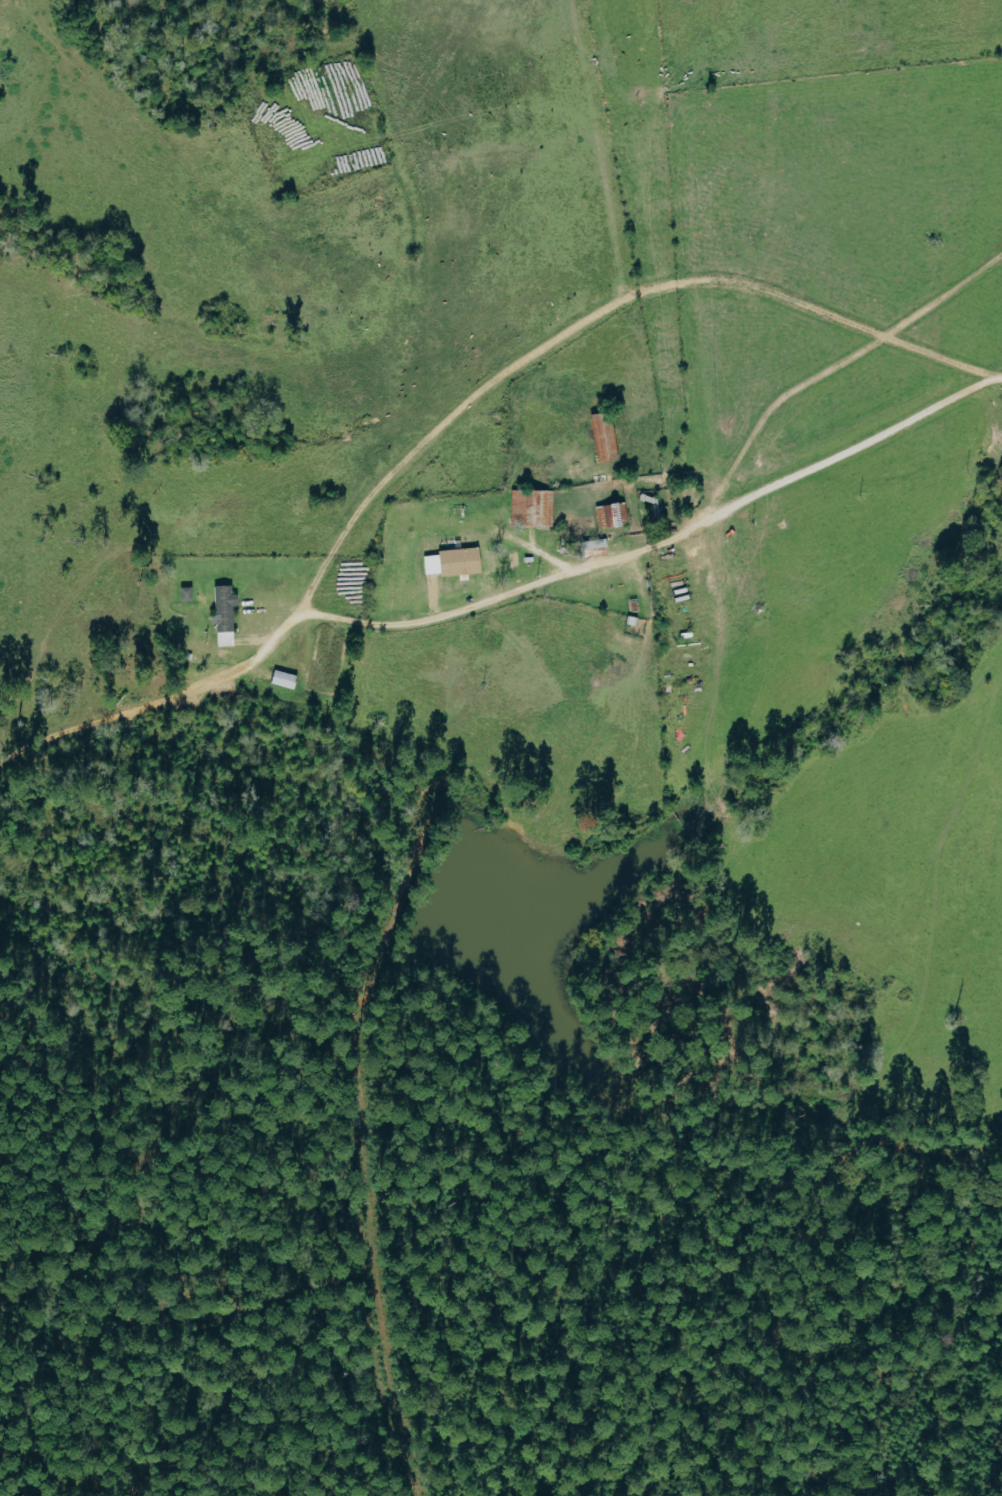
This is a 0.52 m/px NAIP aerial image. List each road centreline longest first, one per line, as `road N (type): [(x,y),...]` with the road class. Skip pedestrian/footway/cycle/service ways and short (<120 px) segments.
road 1 (residential): [(1001,383),(698,523),(416,624),(306,611),(257,660),(60,736),(0,780)]
road 2 (residential): [(698,523),(759,420),(790,391),(1001,253)]

